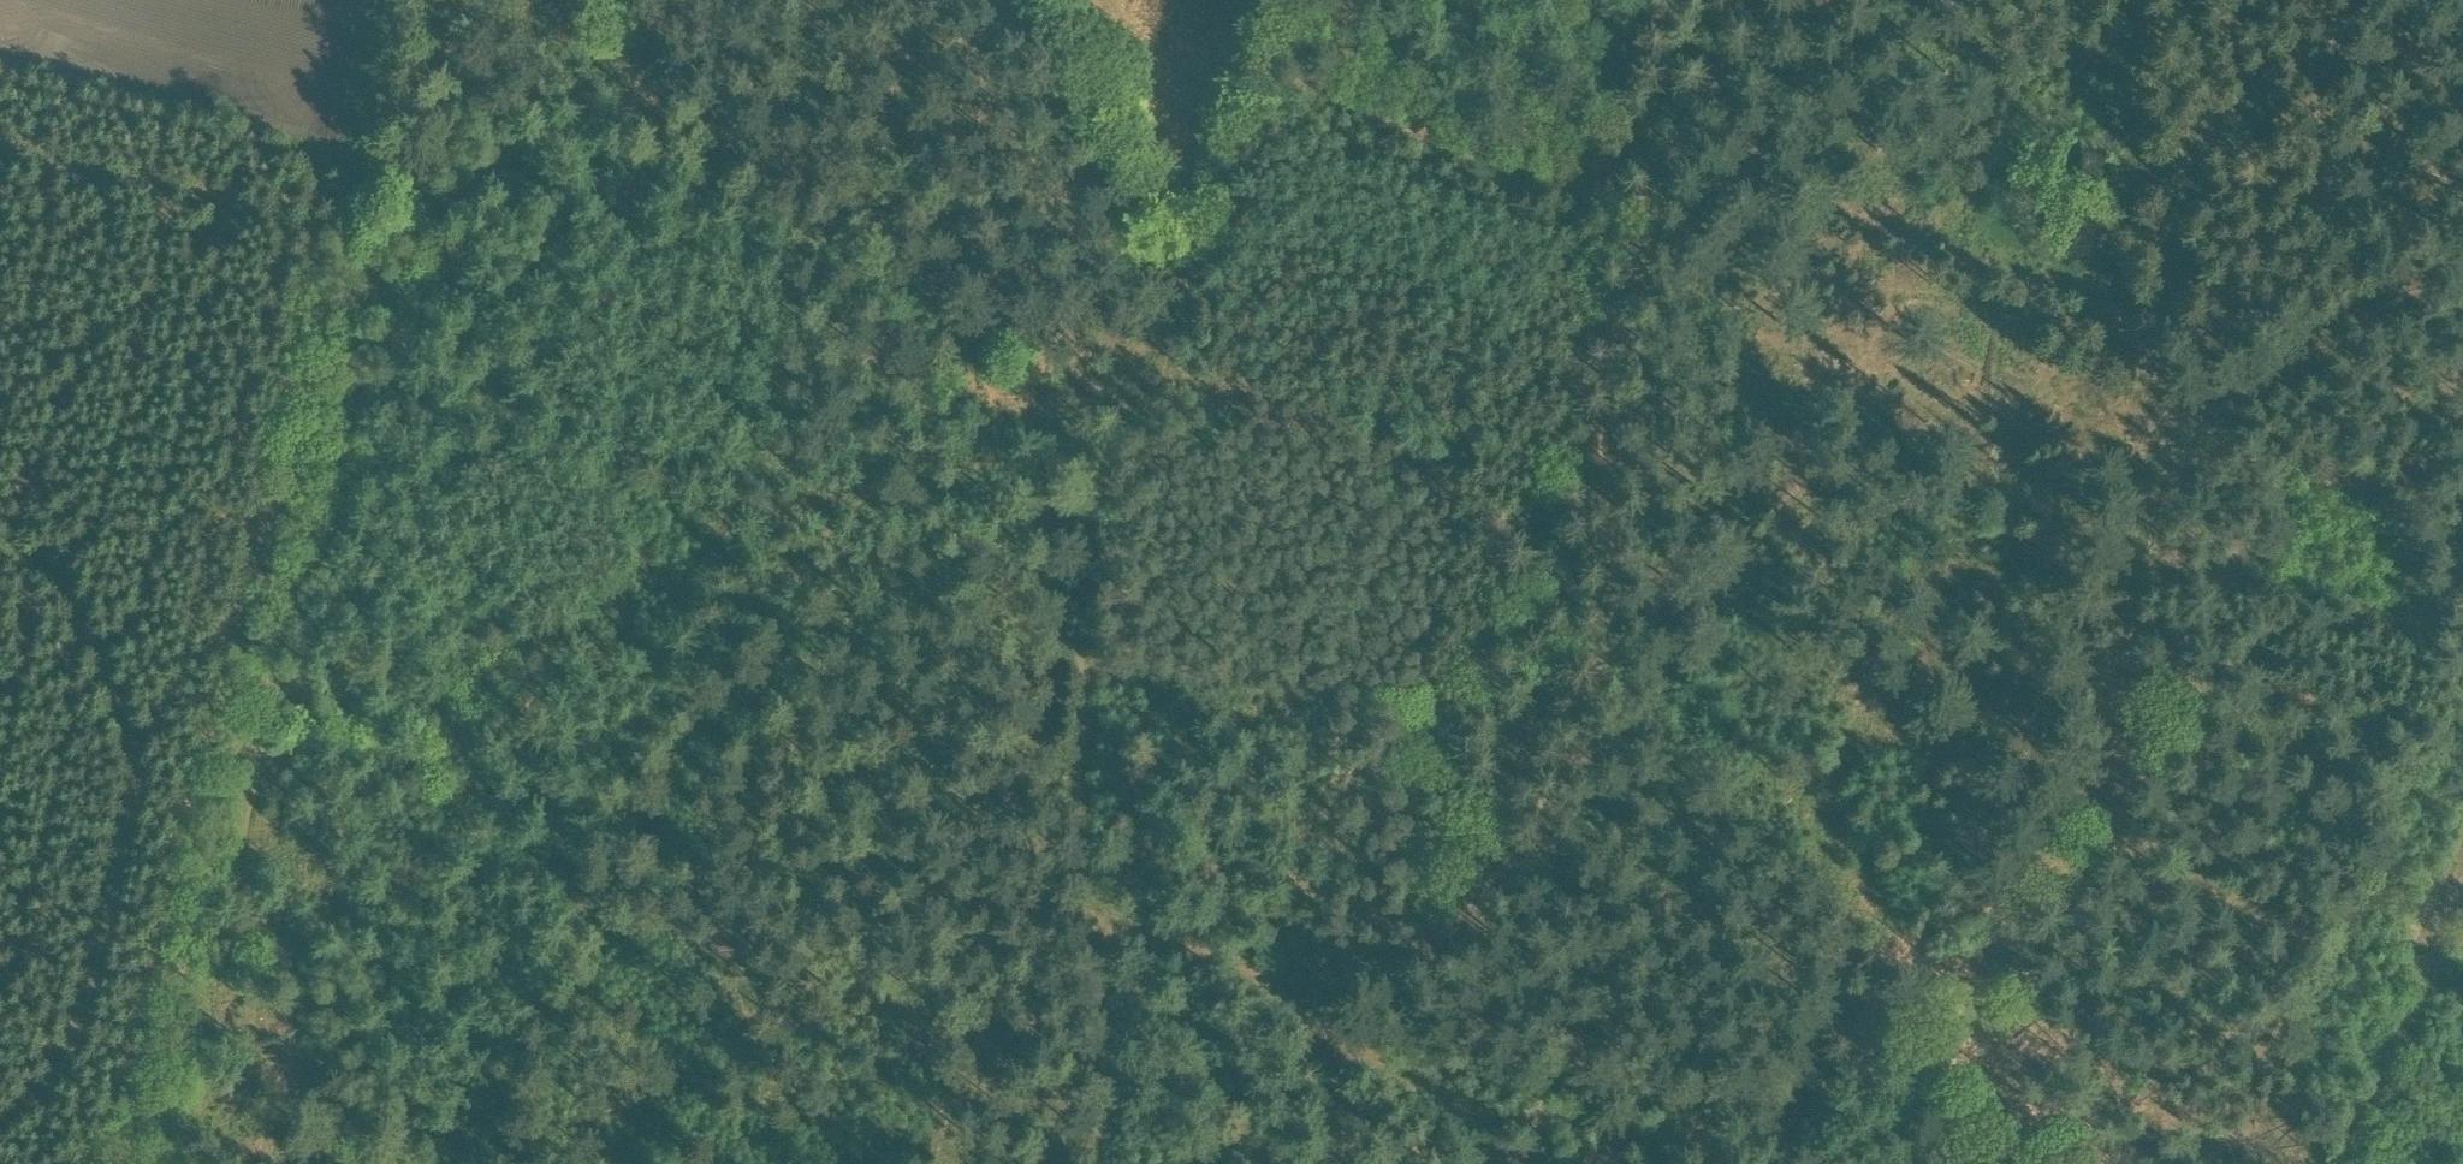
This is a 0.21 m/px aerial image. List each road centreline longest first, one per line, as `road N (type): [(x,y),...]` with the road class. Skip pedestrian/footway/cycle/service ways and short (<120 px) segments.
road 1 (track): [(415,1163),(264,914),(247,856),(253,778),(349,494),(360,299),(391,233),(458,183),(622,99),(577,0)]

